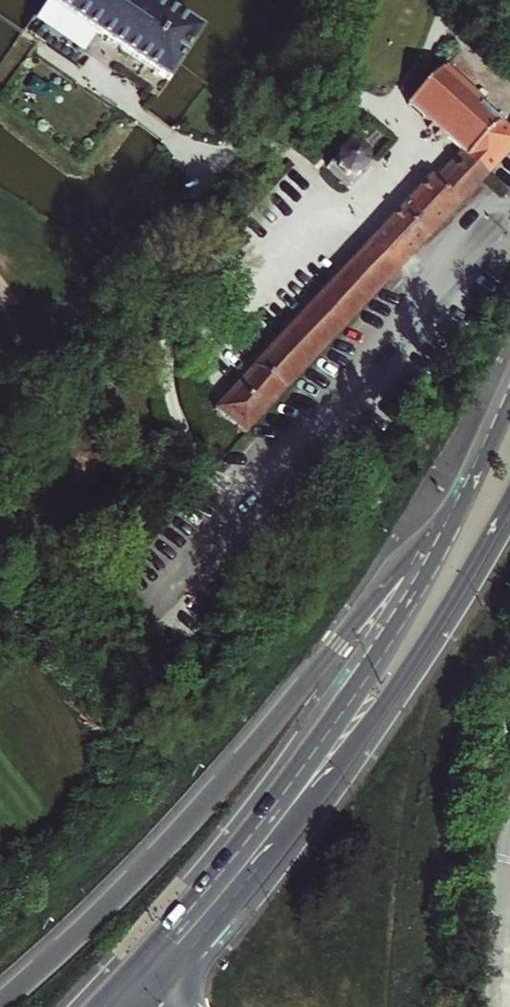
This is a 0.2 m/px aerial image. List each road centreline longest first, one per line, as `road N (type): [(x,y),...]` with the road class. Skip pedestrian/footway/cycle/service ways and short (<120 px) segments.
road 1 (motorway): [(458,517),(380,590),(198,813),(0,1003)]
road 2 (primary): [(317,772),(385,701),(509,503)]
road 3 (primary): [(458,517),(317,772)]
road 4 (primary): [(170,953),(317,772)]
road 5 (primary): [(509,406),(458,517)]

